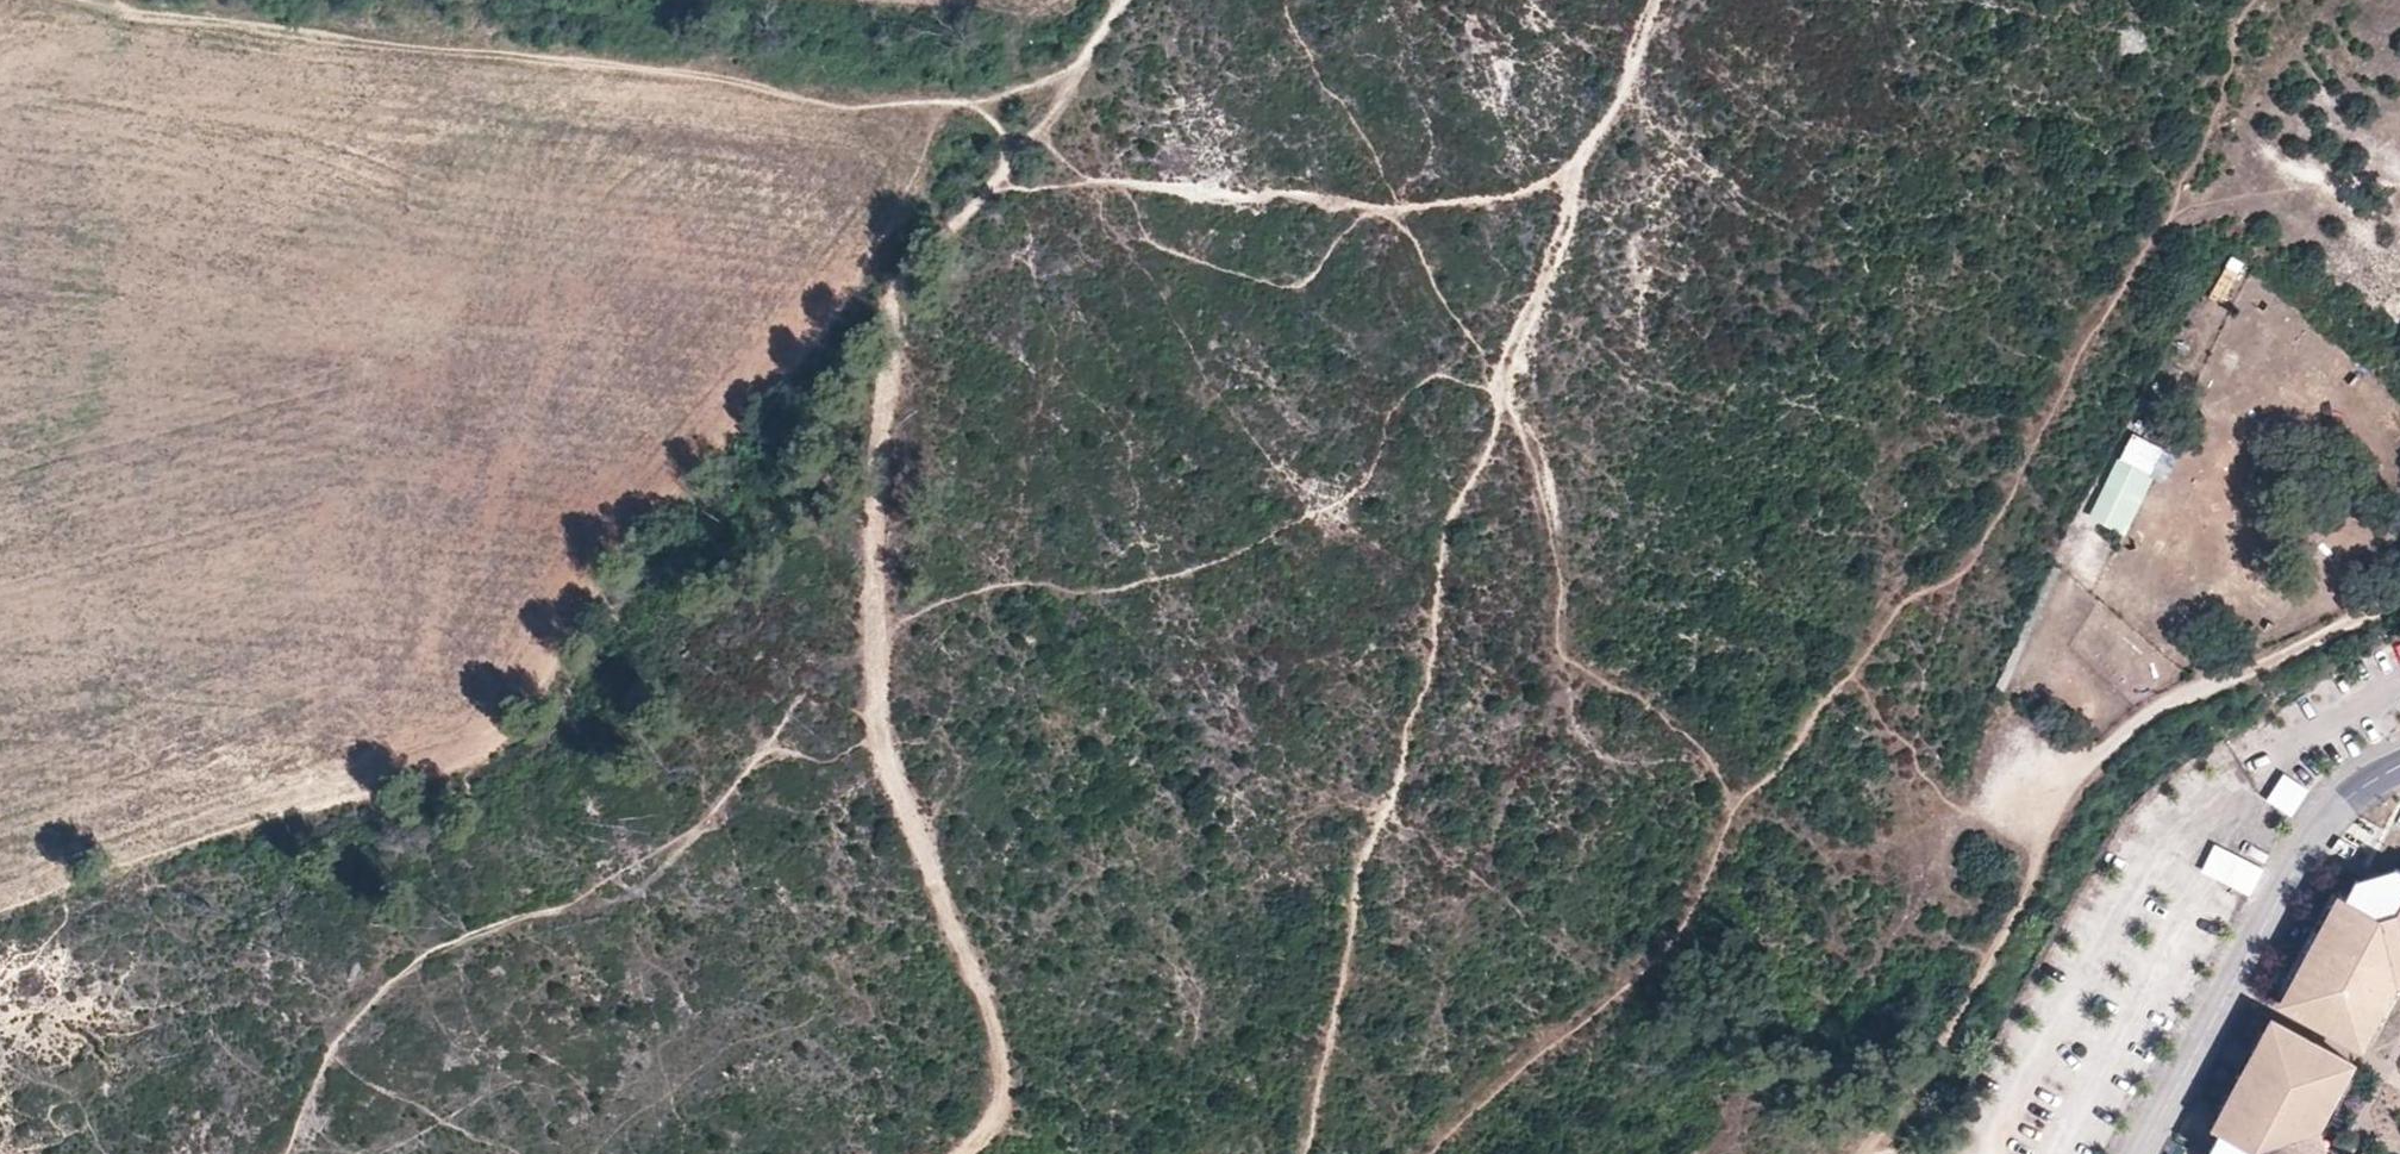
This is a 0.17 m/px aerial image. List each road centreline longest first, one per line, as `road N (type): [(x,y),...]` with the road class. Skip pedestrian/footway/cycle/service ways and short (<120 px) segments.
road 1 (residential): [(2399,768),(2363,787),(2297,862),(2142,1153)]

